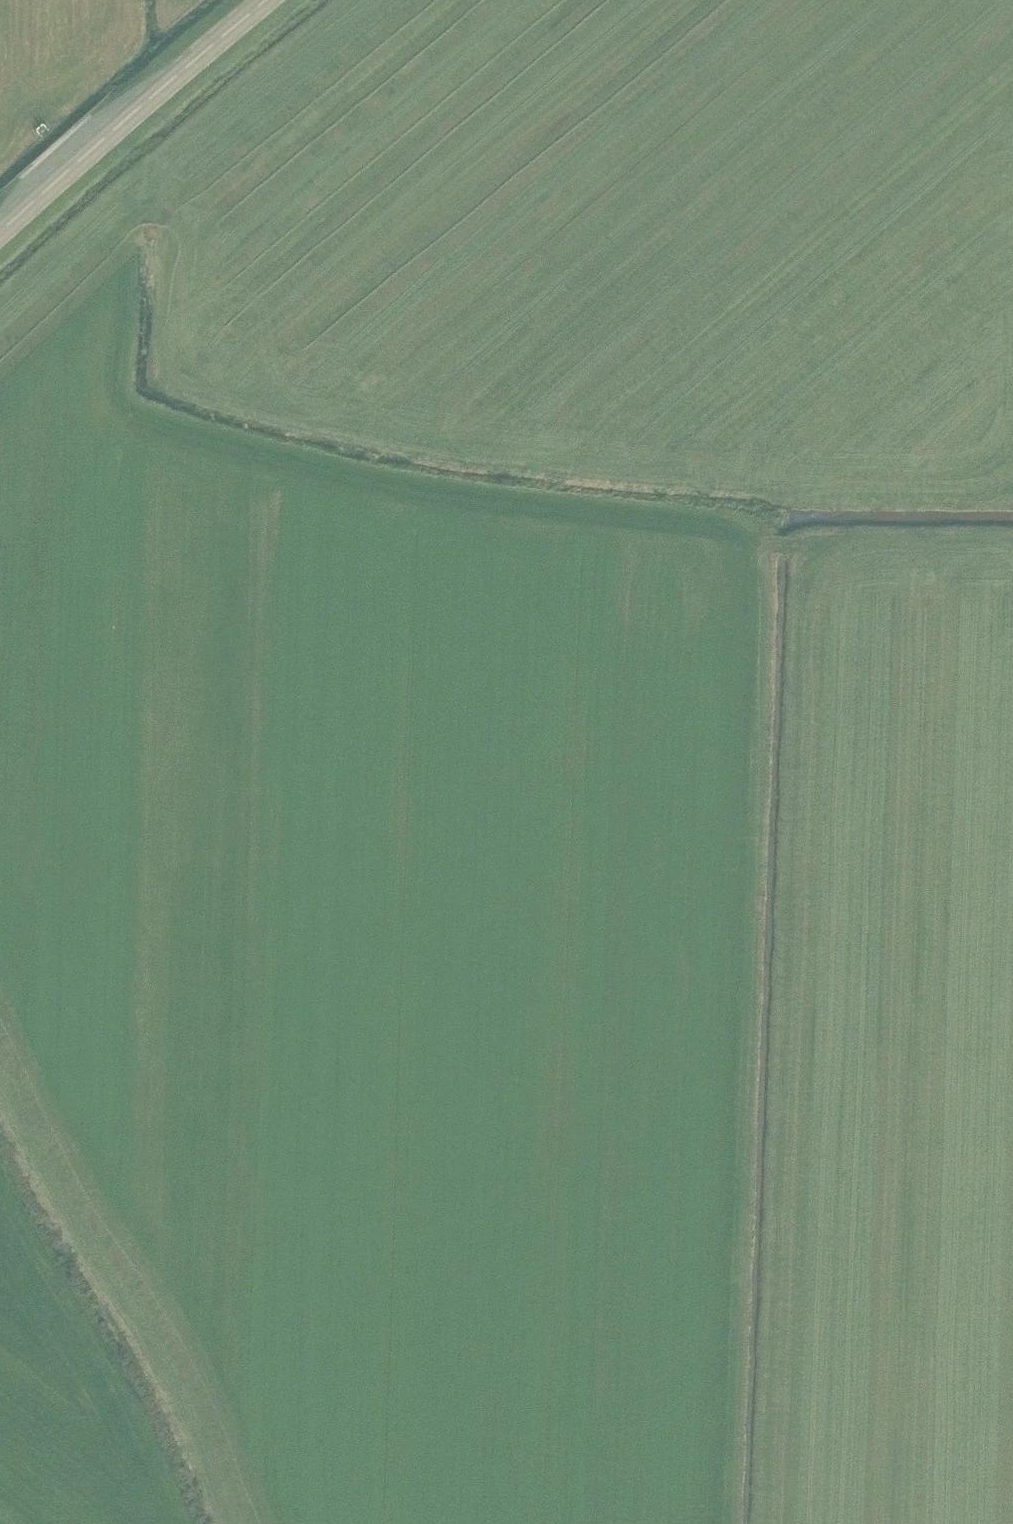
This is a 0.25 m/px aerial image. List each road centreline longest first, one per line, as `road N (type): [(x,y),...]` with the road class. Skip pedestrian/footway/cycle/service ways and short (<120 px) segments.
road 1 (primary): [(0,231),(267,0)]

